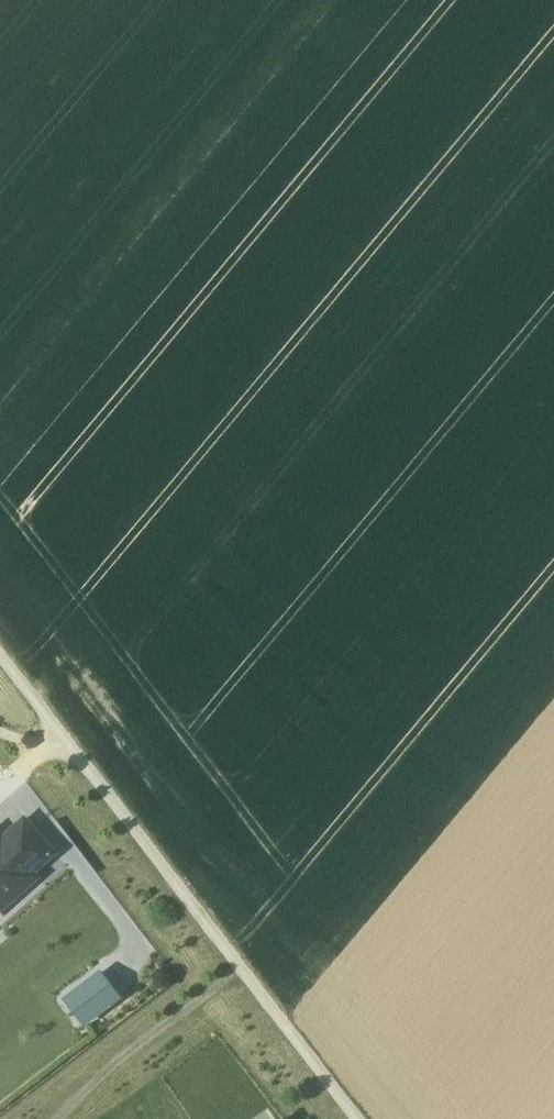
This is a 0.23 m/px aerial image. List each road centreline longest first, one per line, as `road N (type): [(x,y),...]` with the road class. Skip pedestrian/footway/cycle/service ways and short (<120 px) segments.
road 1 (track): [(0,649),(360,1118)]

